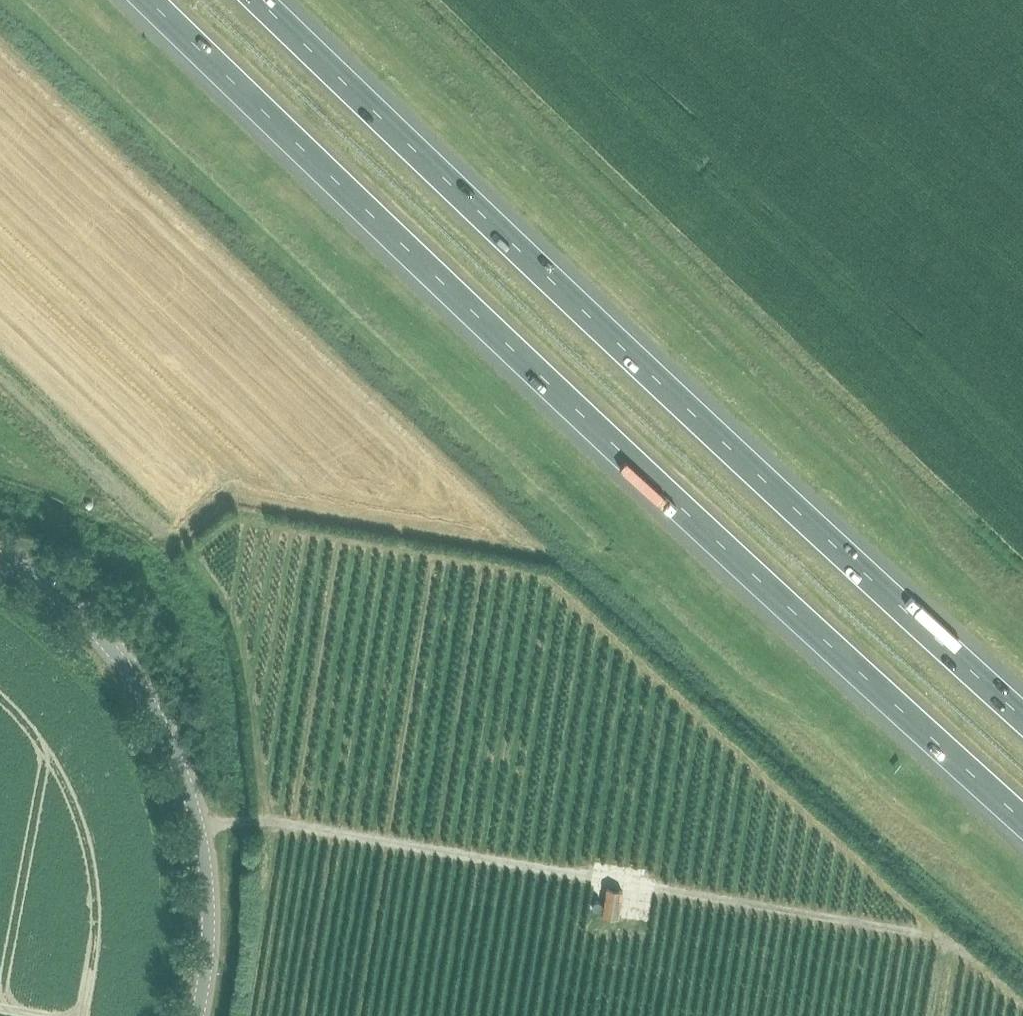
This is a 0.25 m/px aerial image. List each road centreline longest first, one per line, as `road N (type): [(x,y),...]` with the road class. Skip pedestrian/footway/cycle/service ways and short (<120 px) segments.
road 1 (motorway): [(144,0),(723,552),(1022,824)]
road 2 (motorway): [(1022,721),(258,0)]
road 3 (tertiary): [(200,1015),(207,884),(192,801),(158,714),(84,621),(0,561)]

